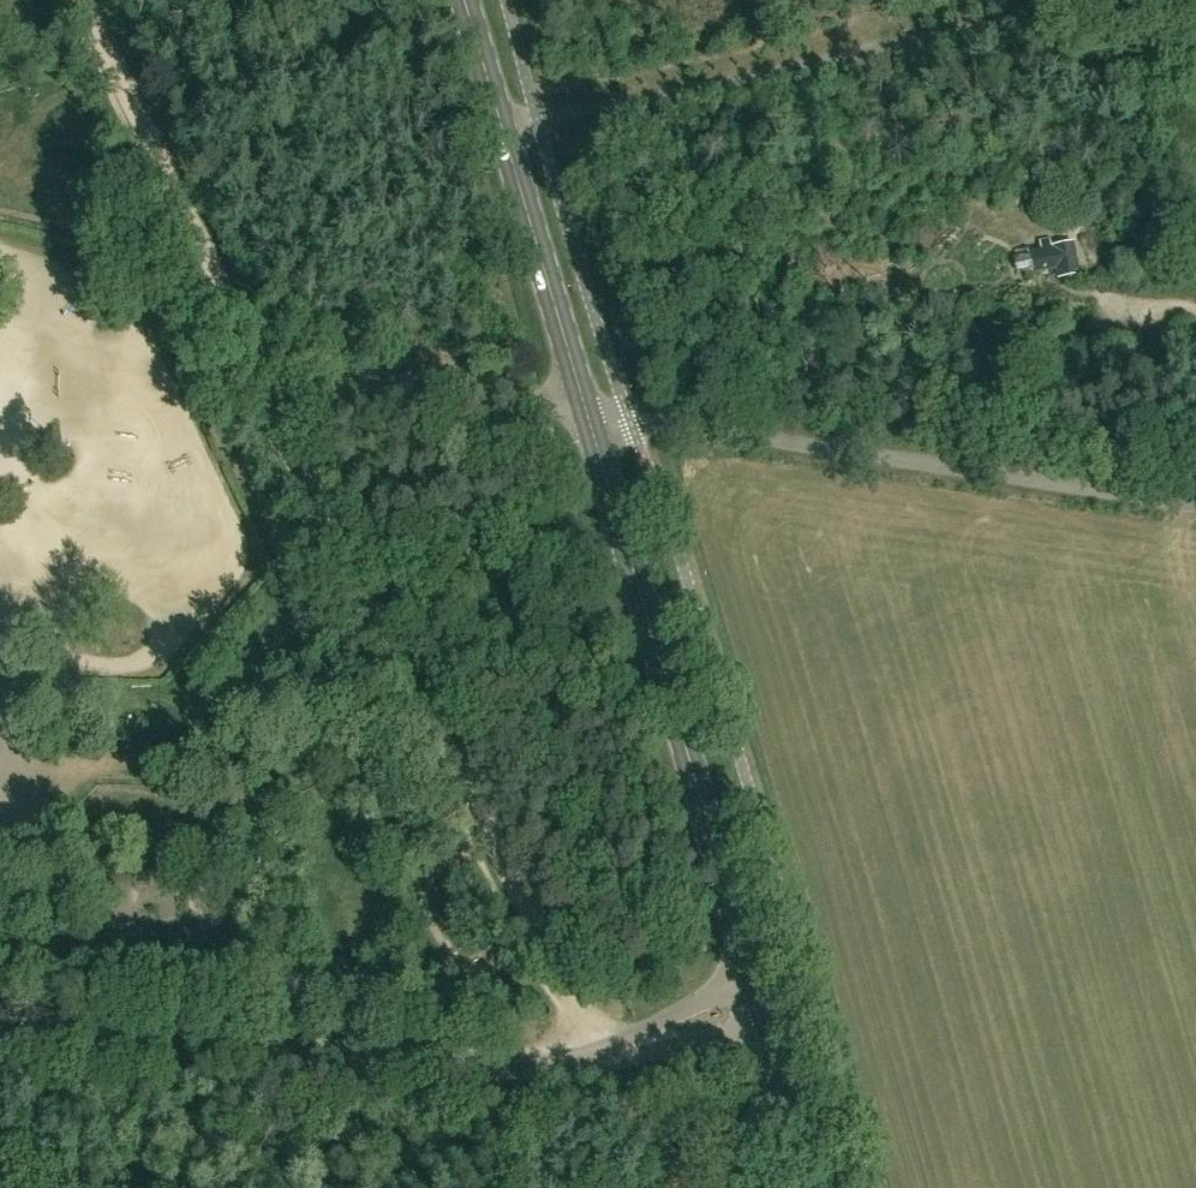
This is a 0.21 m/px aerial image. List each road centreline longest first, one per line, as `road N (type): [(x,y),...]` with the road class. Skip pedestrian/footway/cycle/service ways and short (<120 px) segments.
road 1 (track): [(587,1060),(562,987),(82,0)]
road 2 (unclassified): [(1195,505),(587,416)]
road 3 (secondary): [(751,968),(587,416)]
road 4 (unclassified): [(547,1066),(0,1034)]
road 5 (secondary): [(587,416),(465,0)]
road 6 (track): [(587,416),(245,365)]
road 7 (secondary): [(816,1187),(769,1030)]
road 8 (unclassified): [(751,968),(624,1049)]
road 9 (unclassified): [(624,1049),(769,1030)]

